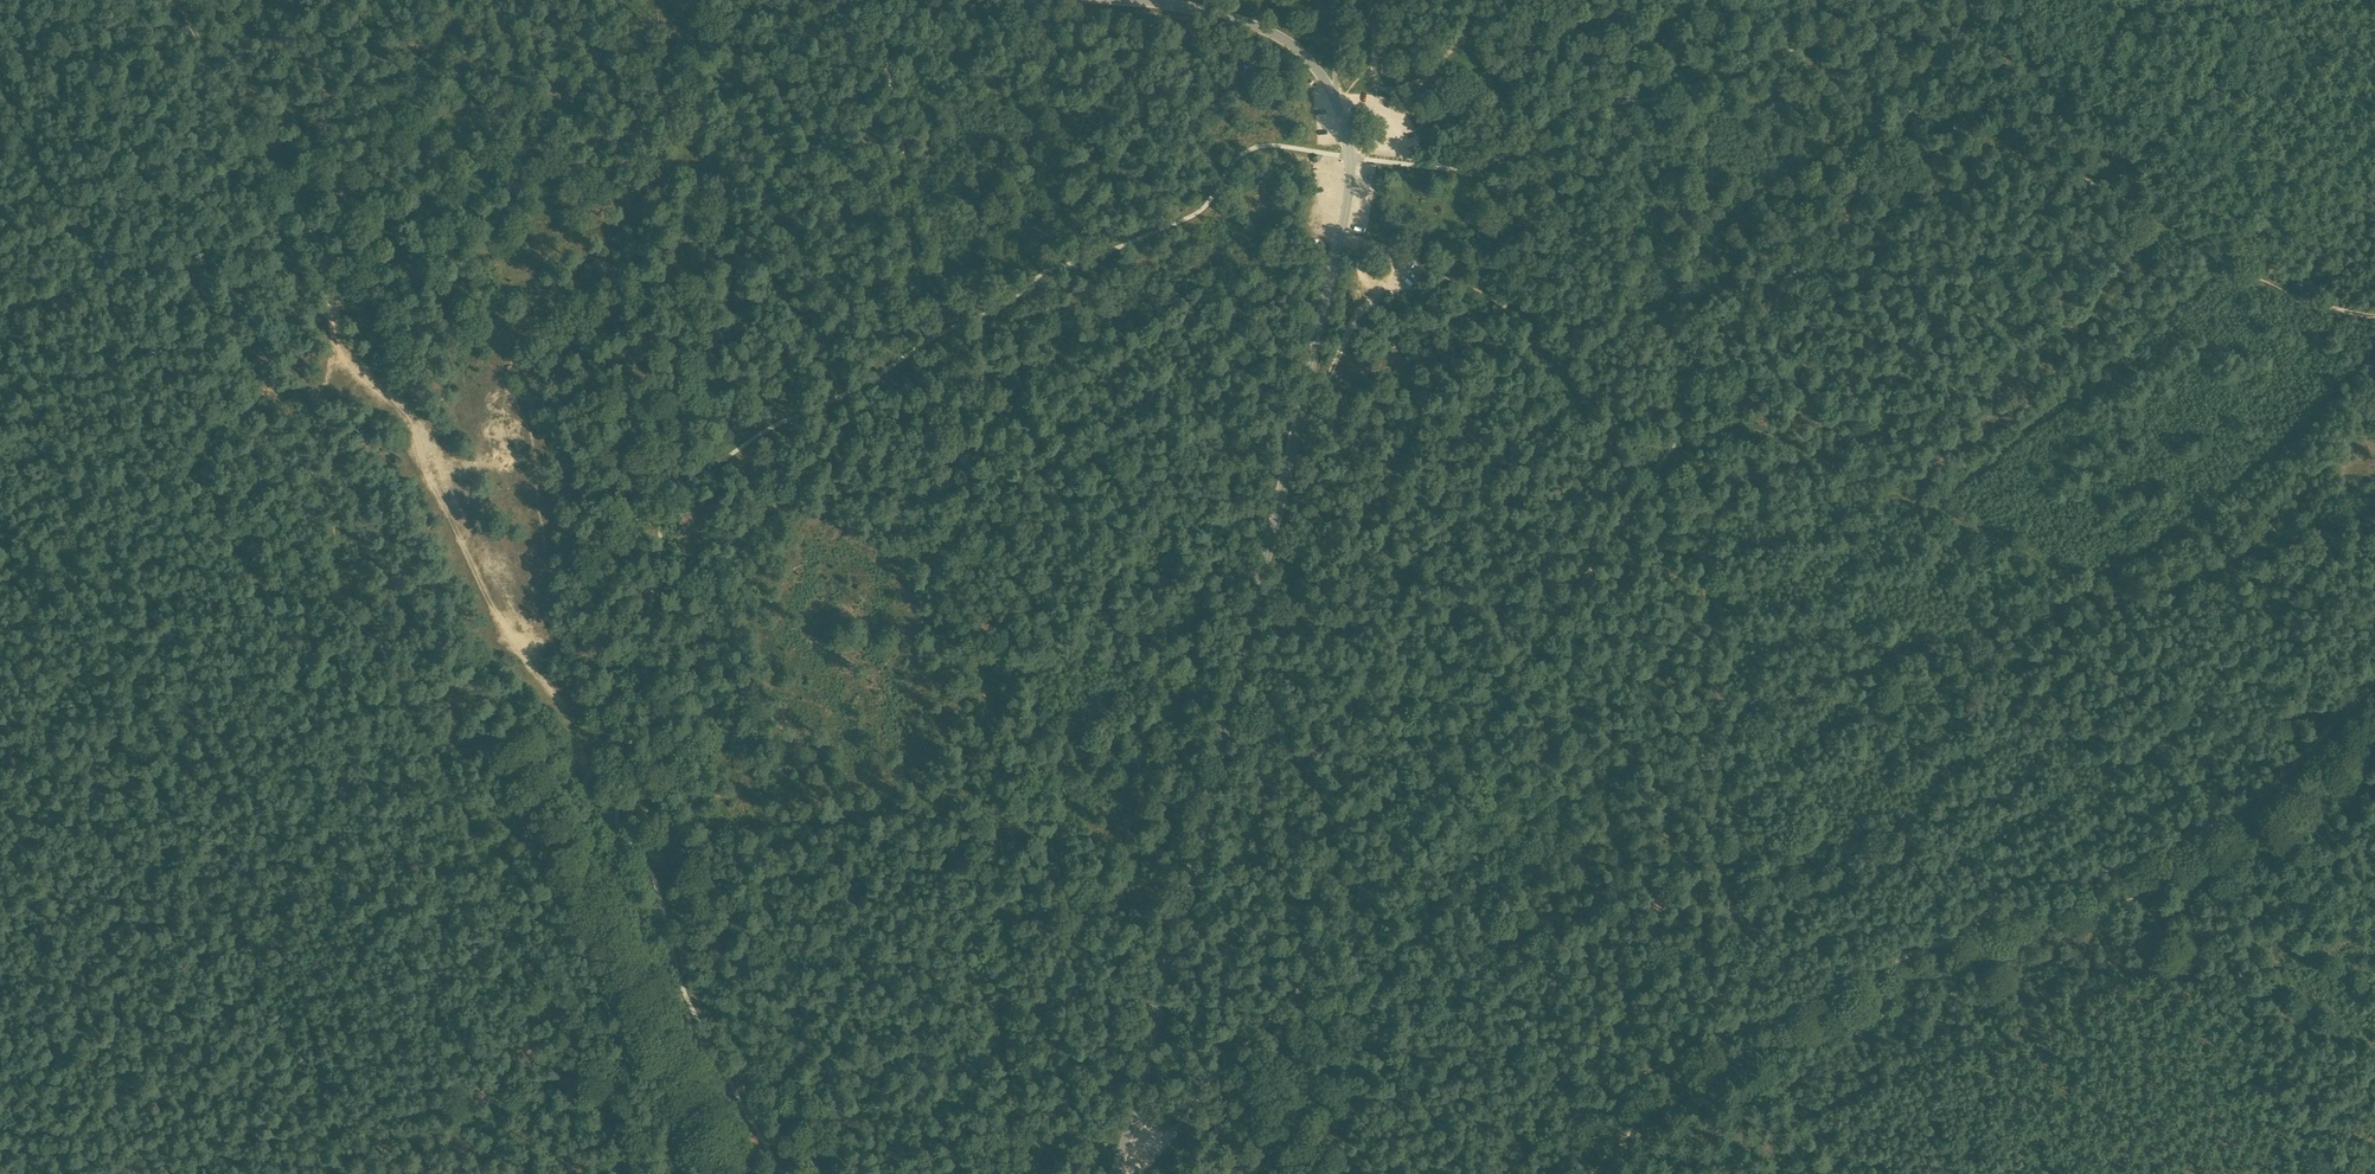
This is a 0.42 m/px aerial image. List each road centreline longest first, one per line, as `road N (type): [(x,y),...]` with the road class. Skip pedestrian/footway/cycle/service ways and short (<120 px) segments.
road 1 (unclassified): [(1117,1173),(1331,283),(1349,157),(1332,98),(1293,44),(1241,19),(1131,0)]

